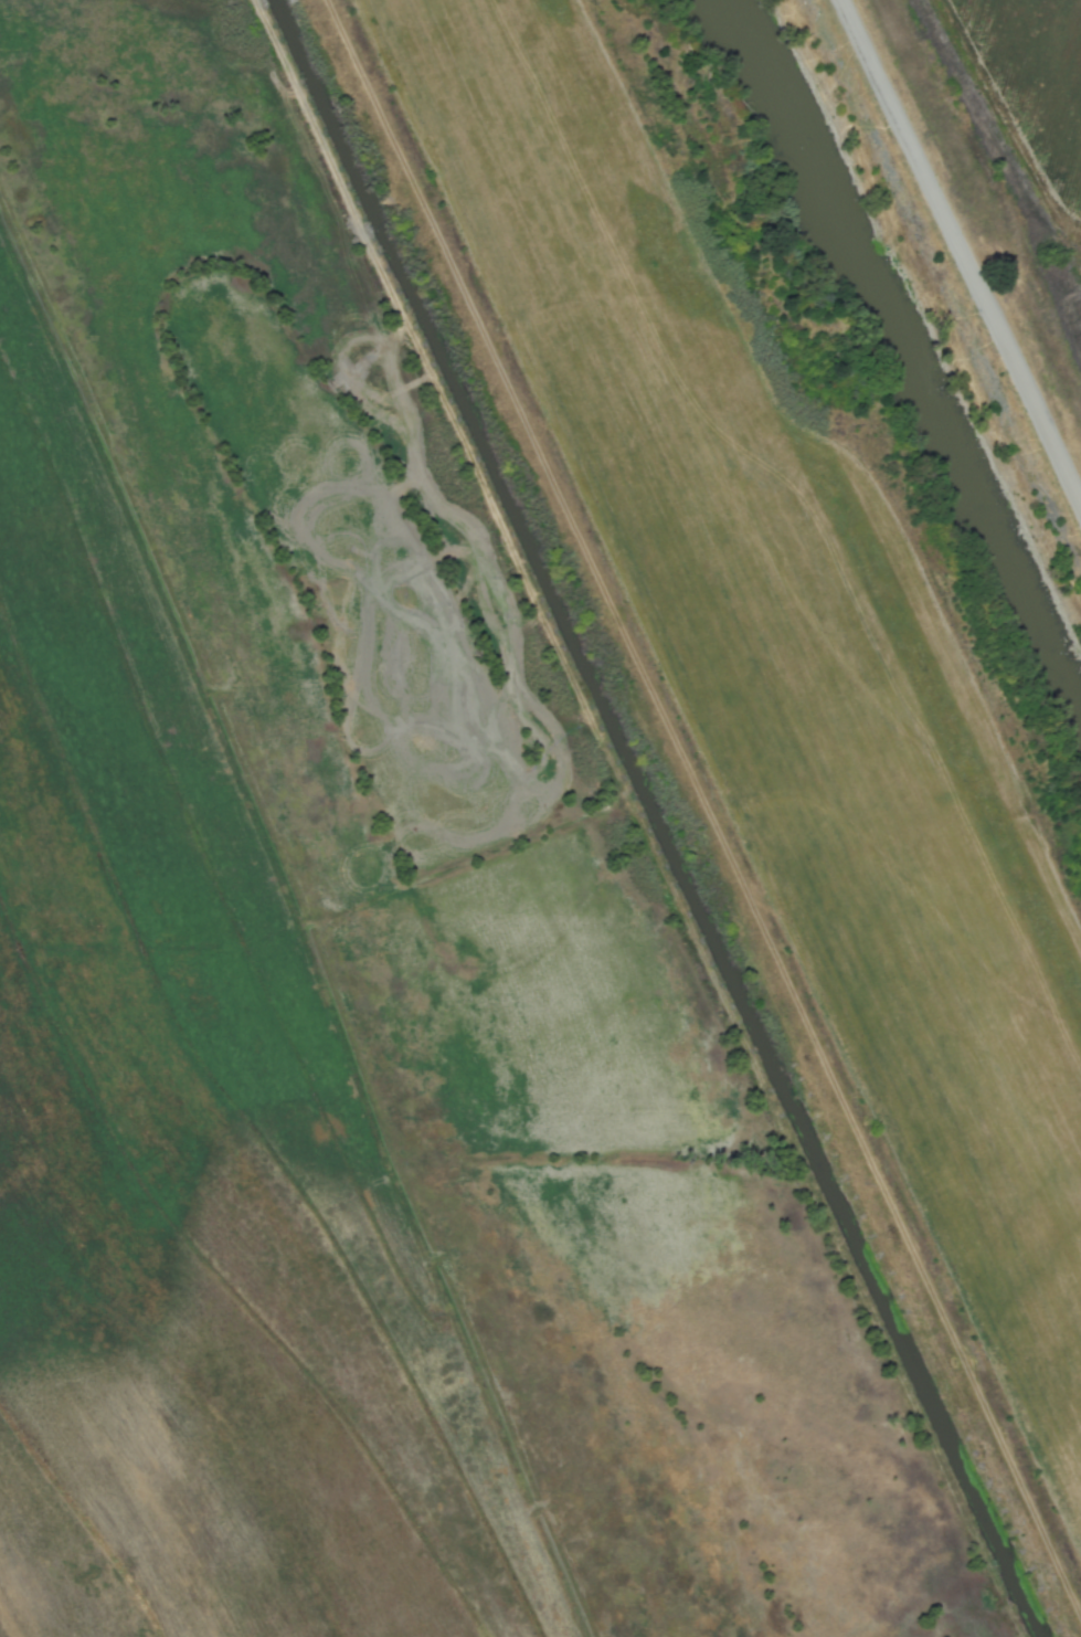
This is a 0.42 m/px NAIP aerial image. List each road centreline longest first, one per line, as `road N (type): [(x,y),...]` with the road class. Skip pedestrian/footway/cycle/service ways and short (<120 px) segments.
road 1 (residential): [(1080,506),(843,0)]

